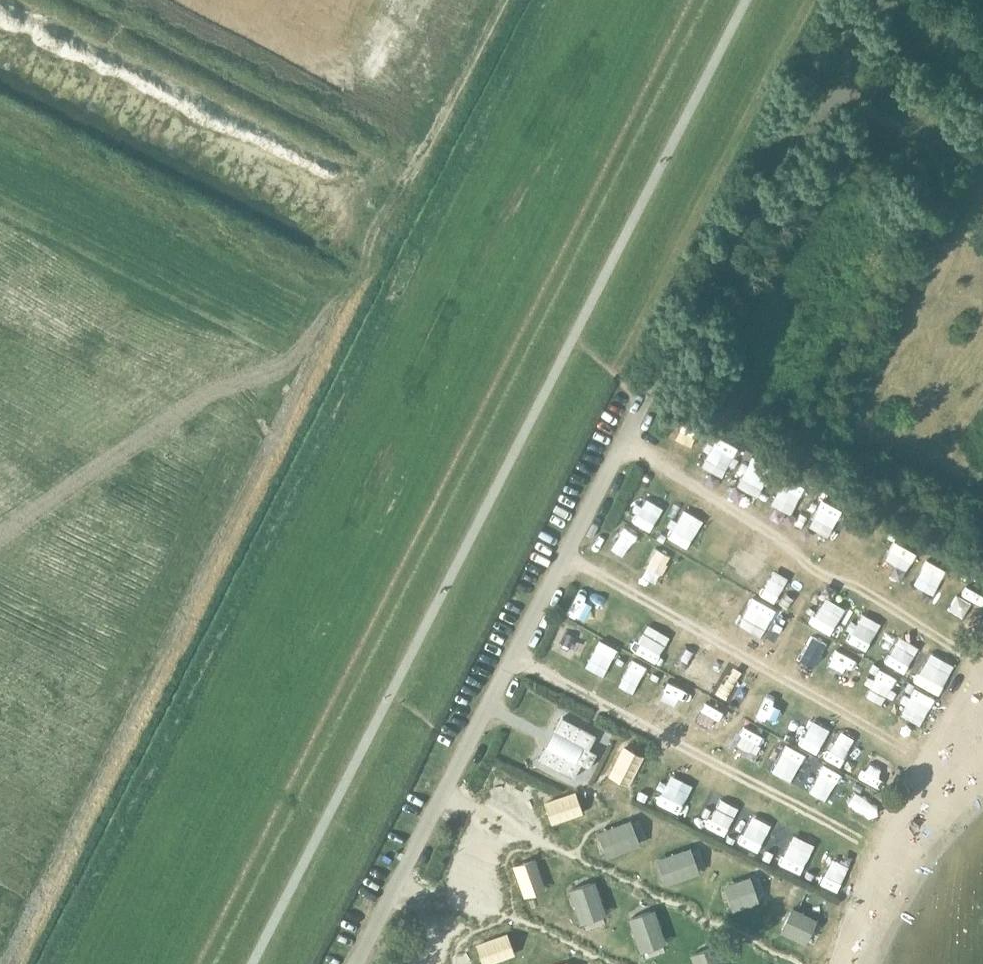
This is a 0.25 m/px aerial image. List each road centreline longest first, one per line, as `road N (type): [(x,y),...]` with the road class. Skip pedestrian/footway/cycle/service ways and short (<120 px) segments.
road 1 (unclassified): [(867,0),(837,93),(739,223),(653,394)]

